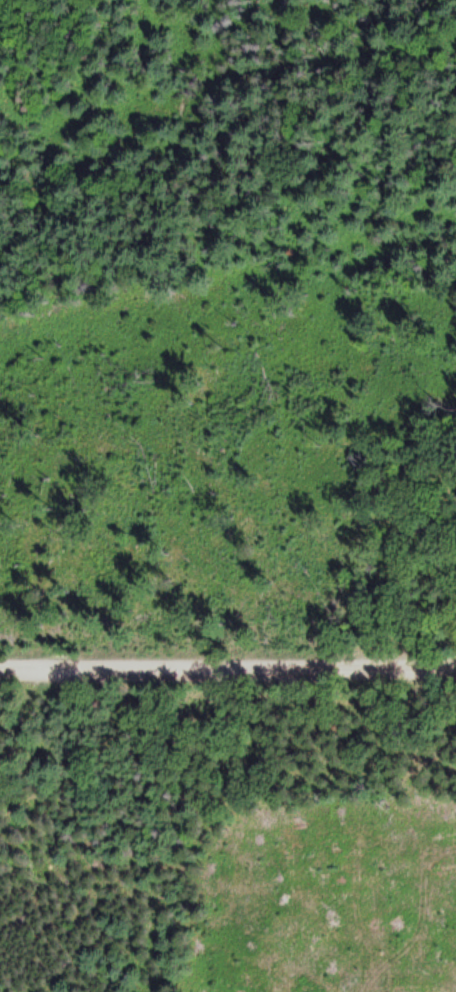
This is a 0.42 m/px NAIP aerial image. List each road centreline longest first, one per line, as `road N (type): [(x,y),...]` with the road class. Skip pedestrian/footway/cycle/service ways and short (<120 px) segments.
road 1 (residential): [(0,659),(455,664)]

